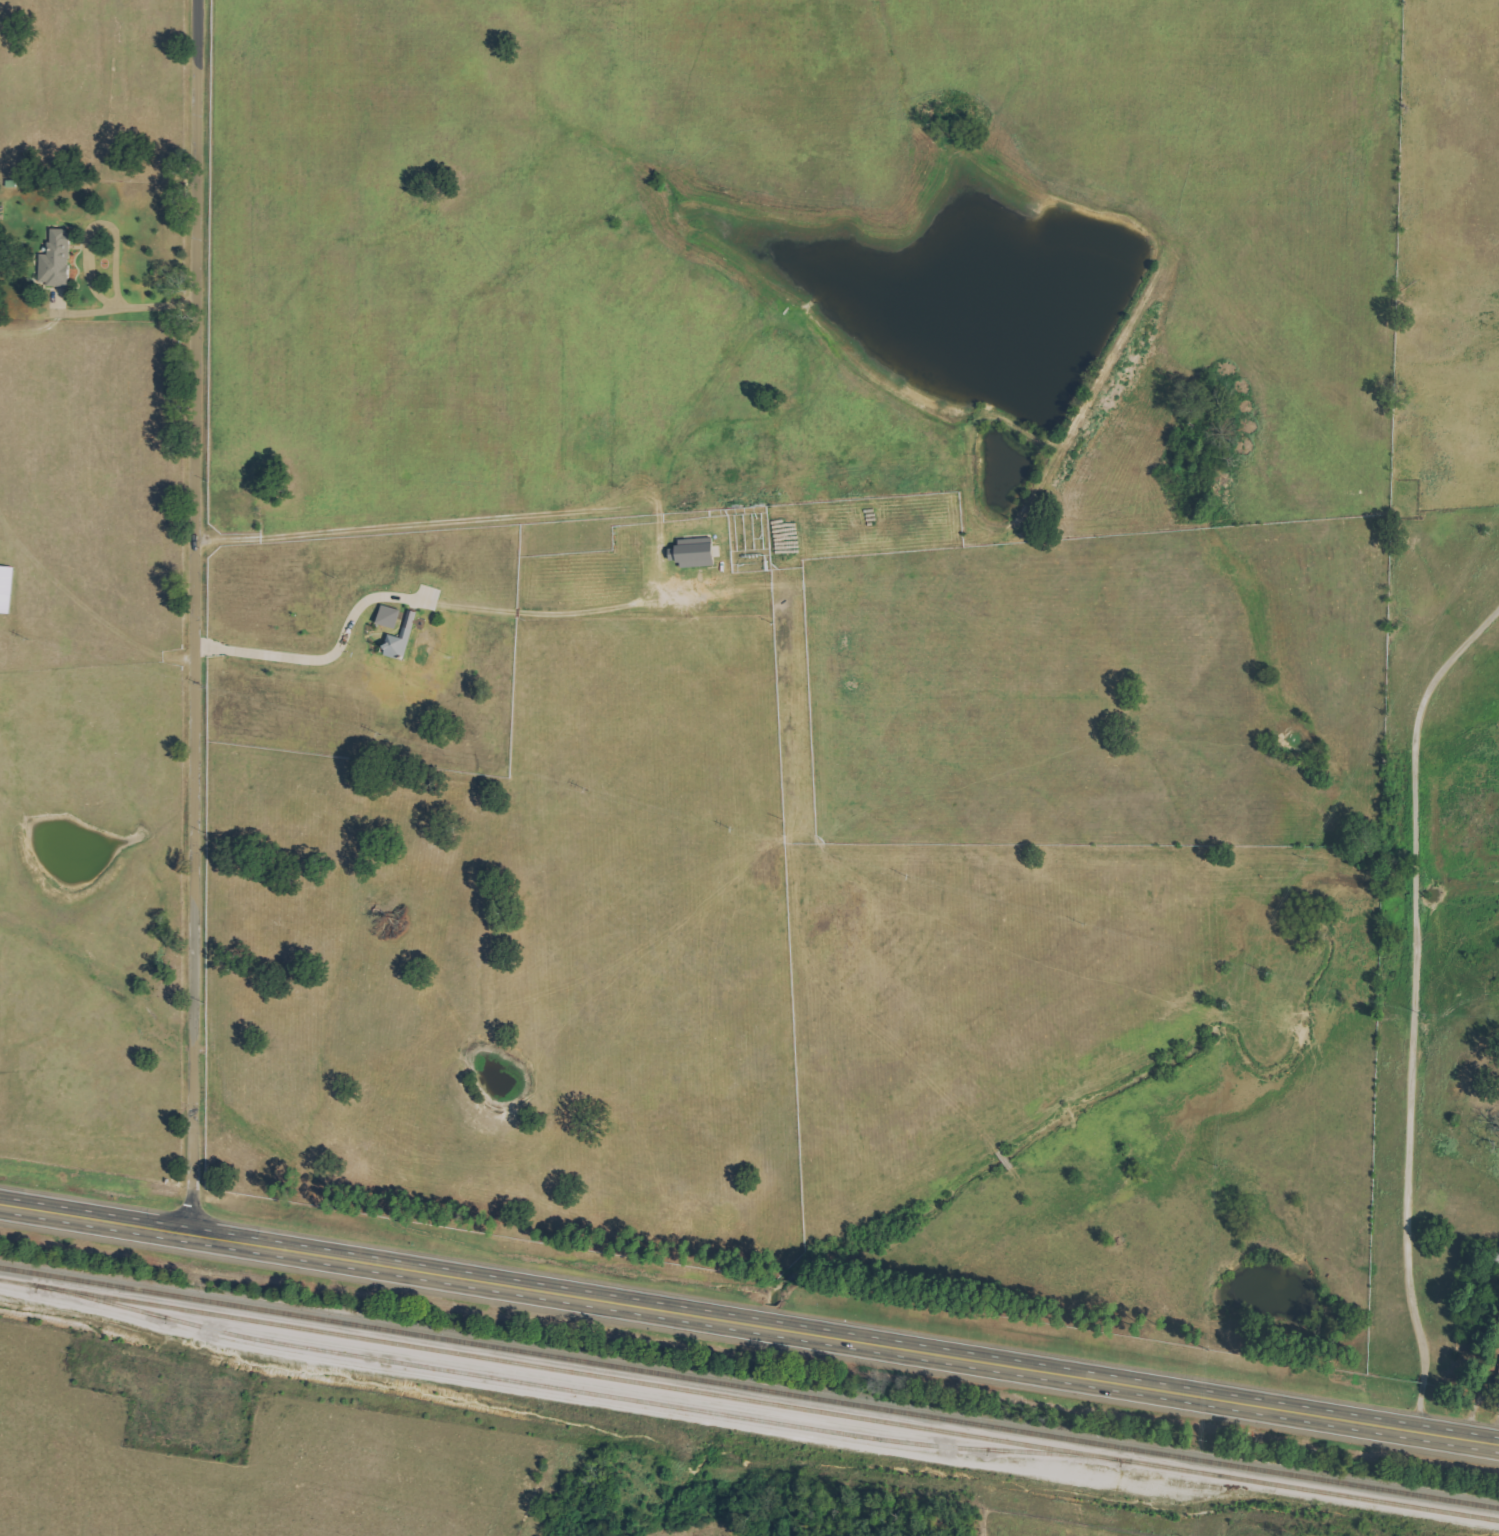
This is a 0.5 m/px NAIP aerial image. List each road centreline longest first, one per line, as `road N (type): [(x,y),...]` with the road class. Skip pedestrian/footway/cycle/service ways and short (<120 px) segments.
road 1 (trunk): [(1498,1443),(0,1203)]
road 2 (residential): [(194,1234),(200,0)]
road 3 (residential): [(1413,1429),(1430,1330),(1416,1004),(1423,710),(1498,621)]

